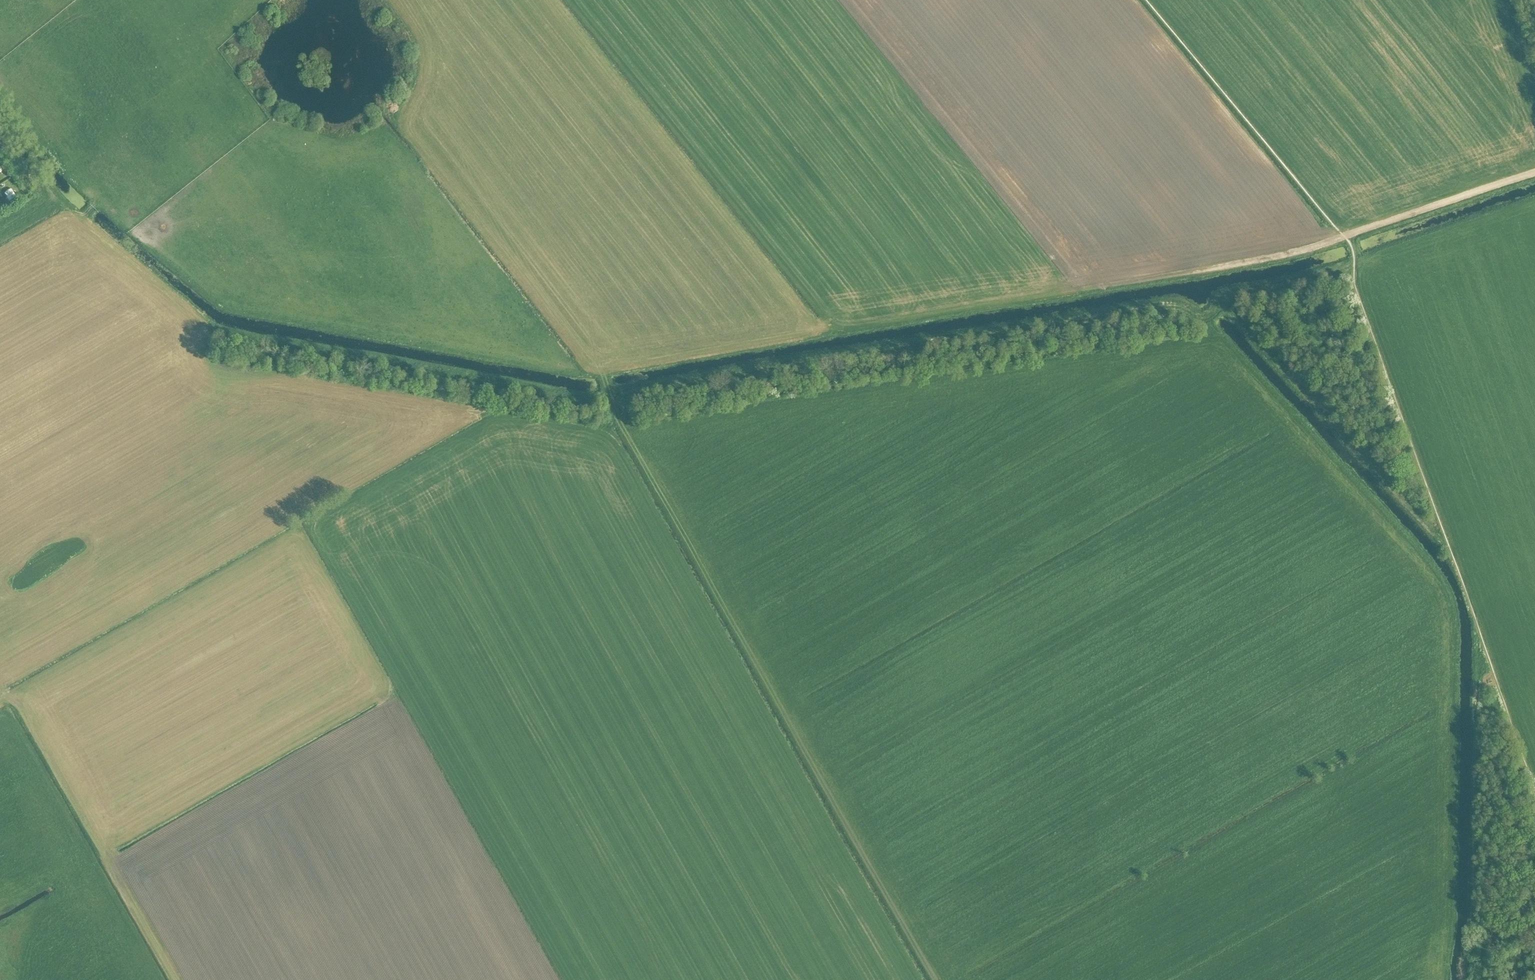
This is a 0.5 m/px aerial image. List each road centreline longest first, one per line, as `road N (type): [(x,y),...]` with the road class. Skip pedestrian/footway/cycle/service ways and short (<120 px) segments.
road 1 (track): [(1223,303),(1207,316),(1169,306),(581,400),(210,329)]
road 2 (track): [(1534,171),(1343,236),(1233,262)]

